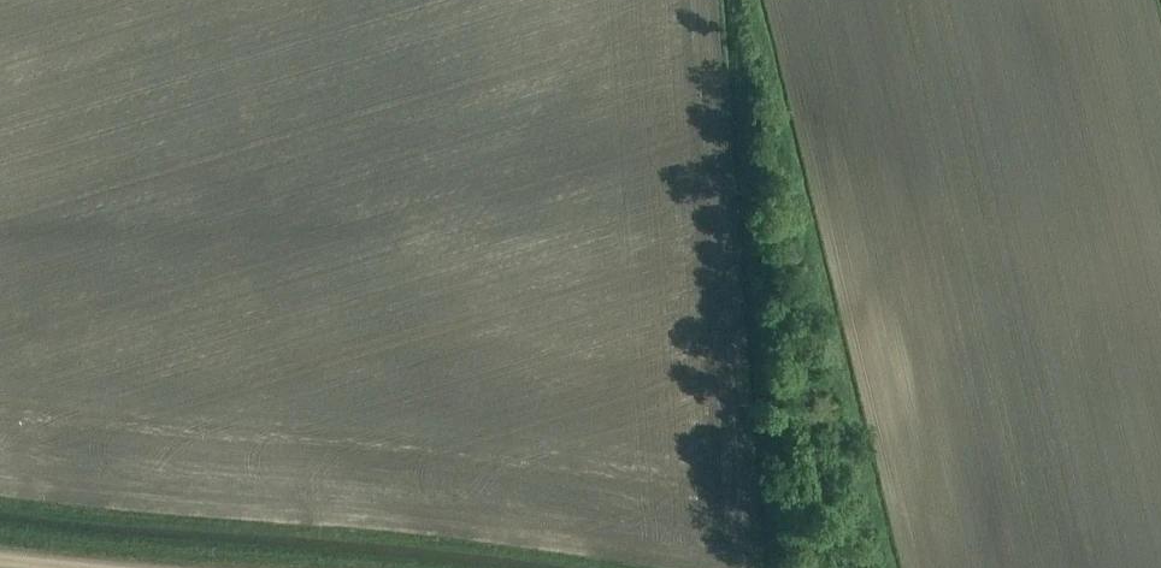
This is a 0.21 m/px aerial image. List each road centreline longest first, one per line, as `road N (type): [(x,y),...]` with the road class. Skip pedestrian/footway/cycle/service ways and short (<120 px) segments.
road 1 (track): [(132,567),(0,554)]

